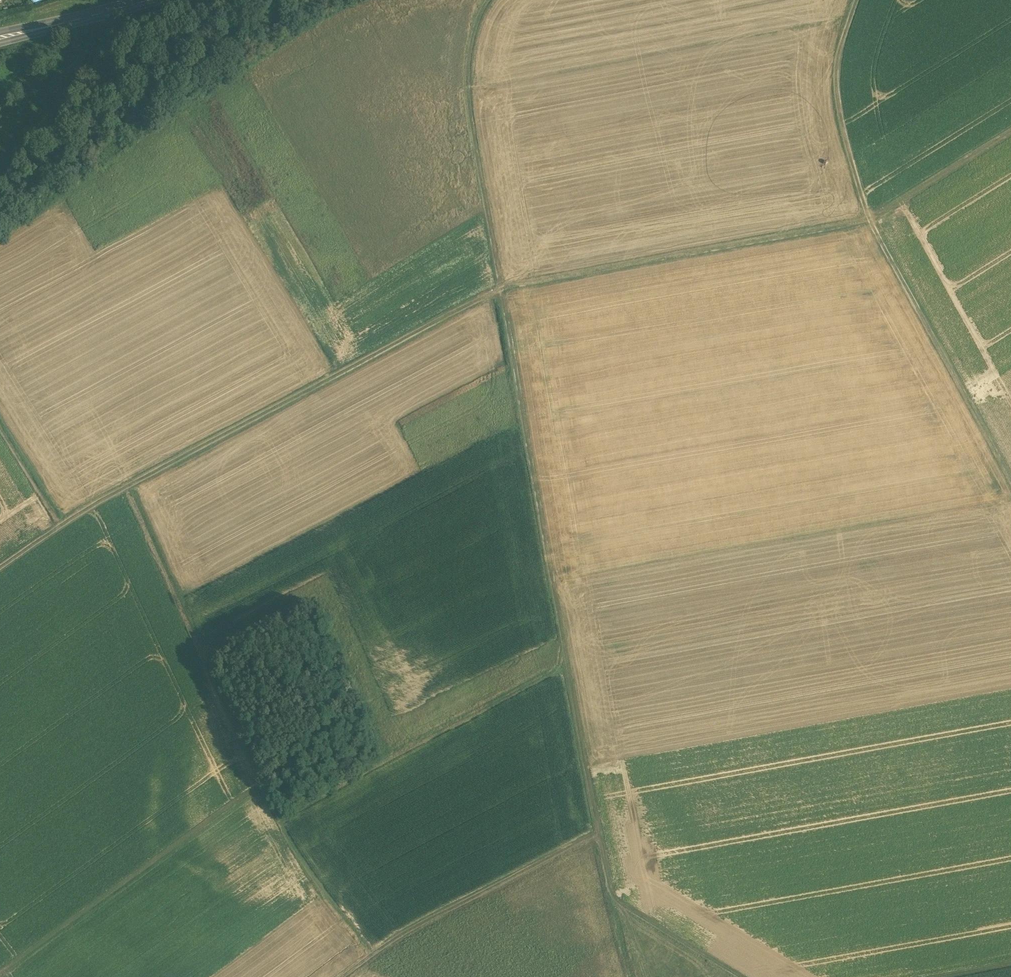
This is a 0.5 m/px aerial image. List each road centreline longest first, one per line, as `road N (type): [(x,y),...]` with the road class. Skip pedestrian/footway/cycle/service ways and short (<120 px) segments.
road 1 (track): [(1010,132),(870,220),(502,289),(102,500),(0,568)]
road 2 (track): [(492,0),(469,55),(469,100),(602,837)]
road 3 (track): [(129,486),(293,847),(378,955)]
road 4 (track): [(859,0),(836,76),(870,220),(1010,480)]
road 5 (track): [(348,976),(405,935),(602,837),(611,895),(742,976)]
road 6 (track): [(356,0),(225,72),(0,237)]
road 7 (track): [(568,663),(278,815)]
road 8 (track): [(0,975),(264,784)]
road 9 (track): [(0,127),(99,31),(103,10)]
road 10 (secondary): [(139,0),(0,38)]

